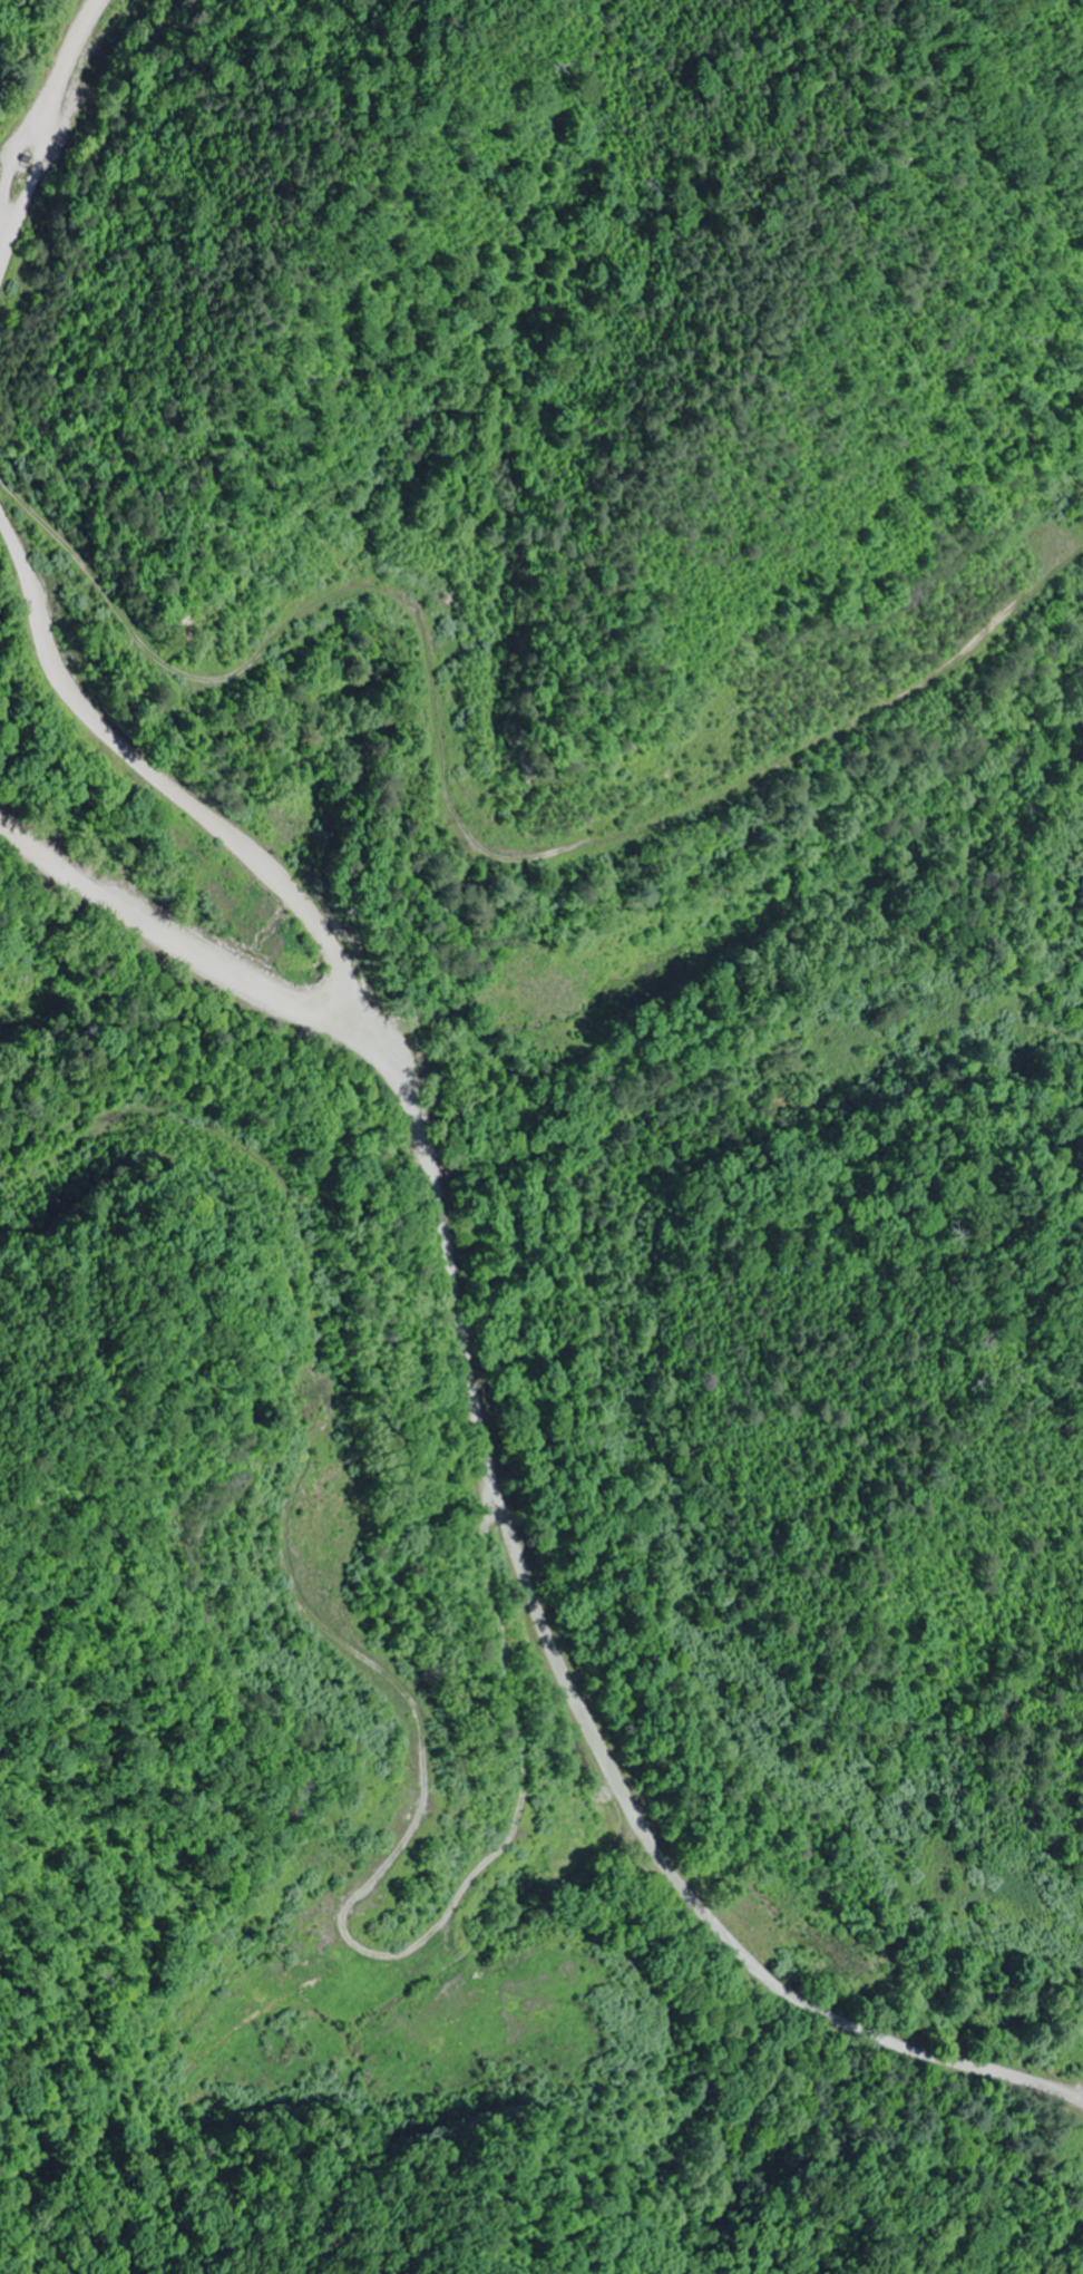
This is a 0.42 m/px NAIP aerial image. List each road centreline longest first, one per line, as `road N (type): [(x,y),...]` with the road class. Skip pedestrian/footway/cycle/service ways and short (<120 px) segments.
road 1 (secondary): [(1082,2104),(909,2051),(803,2004),(694,1899),(640,1821),(544,1624),(481,1435),(420,1149),(394,1079),(363,1047),(158,933),(0,825)]

